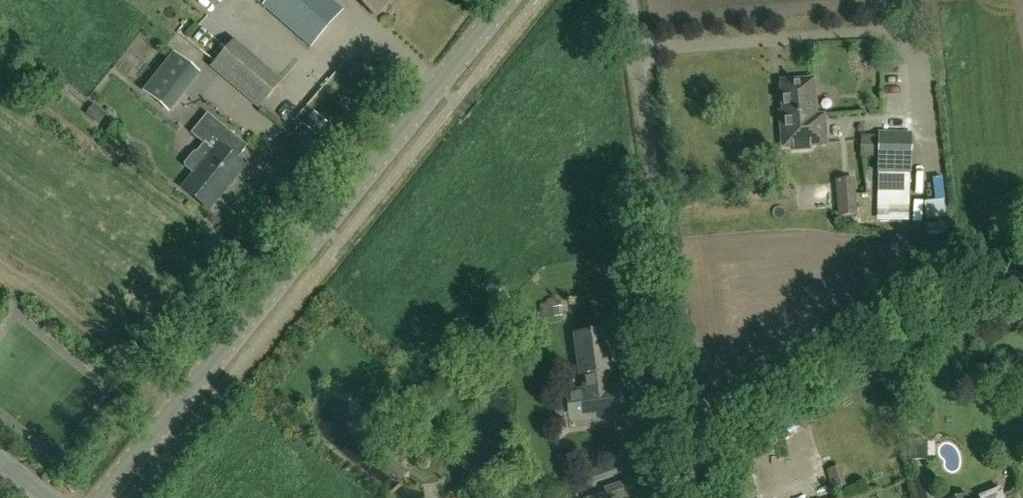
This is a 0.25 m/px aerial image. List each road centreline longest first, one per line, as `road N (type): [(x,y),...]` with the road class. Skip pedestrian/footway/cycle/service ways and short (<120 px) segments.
road 1 (tertiary): [(101,497),(506,0)]
road 2 (unclassified): [(701,497),(628,0)]

